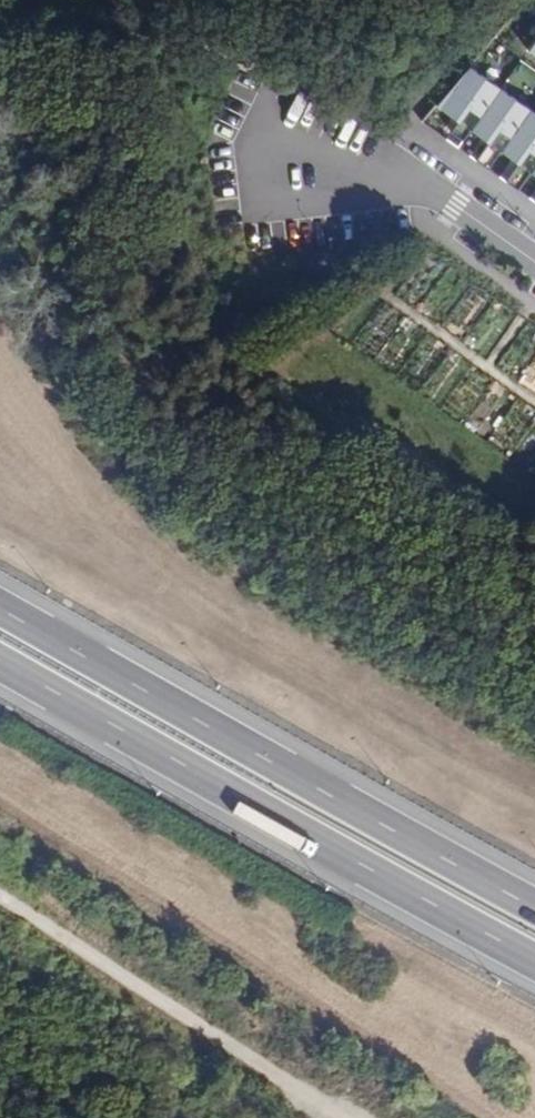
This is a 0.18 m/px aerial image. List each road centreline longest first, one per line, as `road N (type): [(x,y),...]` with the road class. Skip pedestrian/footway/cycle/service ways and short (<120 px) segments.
road 1 (motorway): [(534,908),(0,609)]
road 2 (motorway): [(0,664),(534,960)]
road 3 (residential): [(534,260),(456,205),(377,176)]

